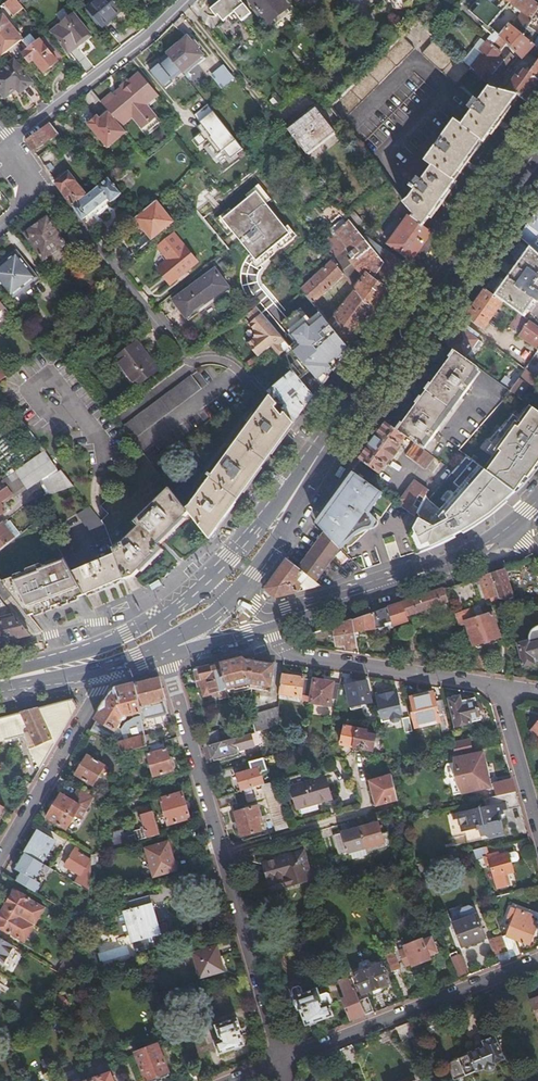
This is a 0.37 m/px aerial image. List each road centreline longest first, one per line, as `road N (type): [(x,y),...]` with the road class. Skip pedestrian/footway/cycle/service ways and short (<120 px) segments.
road 1 (primary): [(316,459),(537,152)]
road 2 (unclassified): [(280,1062),(537,960)]
road 3 (residential): [(30,163),(187,360)]
road 4 (unclassified): [(499,686),(290,654),(271,626)]
road 5 (residential): [(10,140),(183,0)]
road 6 (unclassified): [(0,856),(110,669)]
road 7 (unclassified): [(223,853),(280,1062)]
road 8 (unclassified): [(167,649),(223,853)]
road 9 (unclassified): [(223,853),(369,809),(357,762)]
road 10 (residential): [(187,360),(232,366),(316,459)]
road 11 (primary): [(316,459),(205,586)]
road 12 (primary): [(160,620),(6,680)]
road 13 (primary): [(238,593),(285,531),(316,459)]
road 14 (secondary): [(508,531),(459,561),(375,588)]
road 15 (unclassified): [(537,826),(499,686)]

